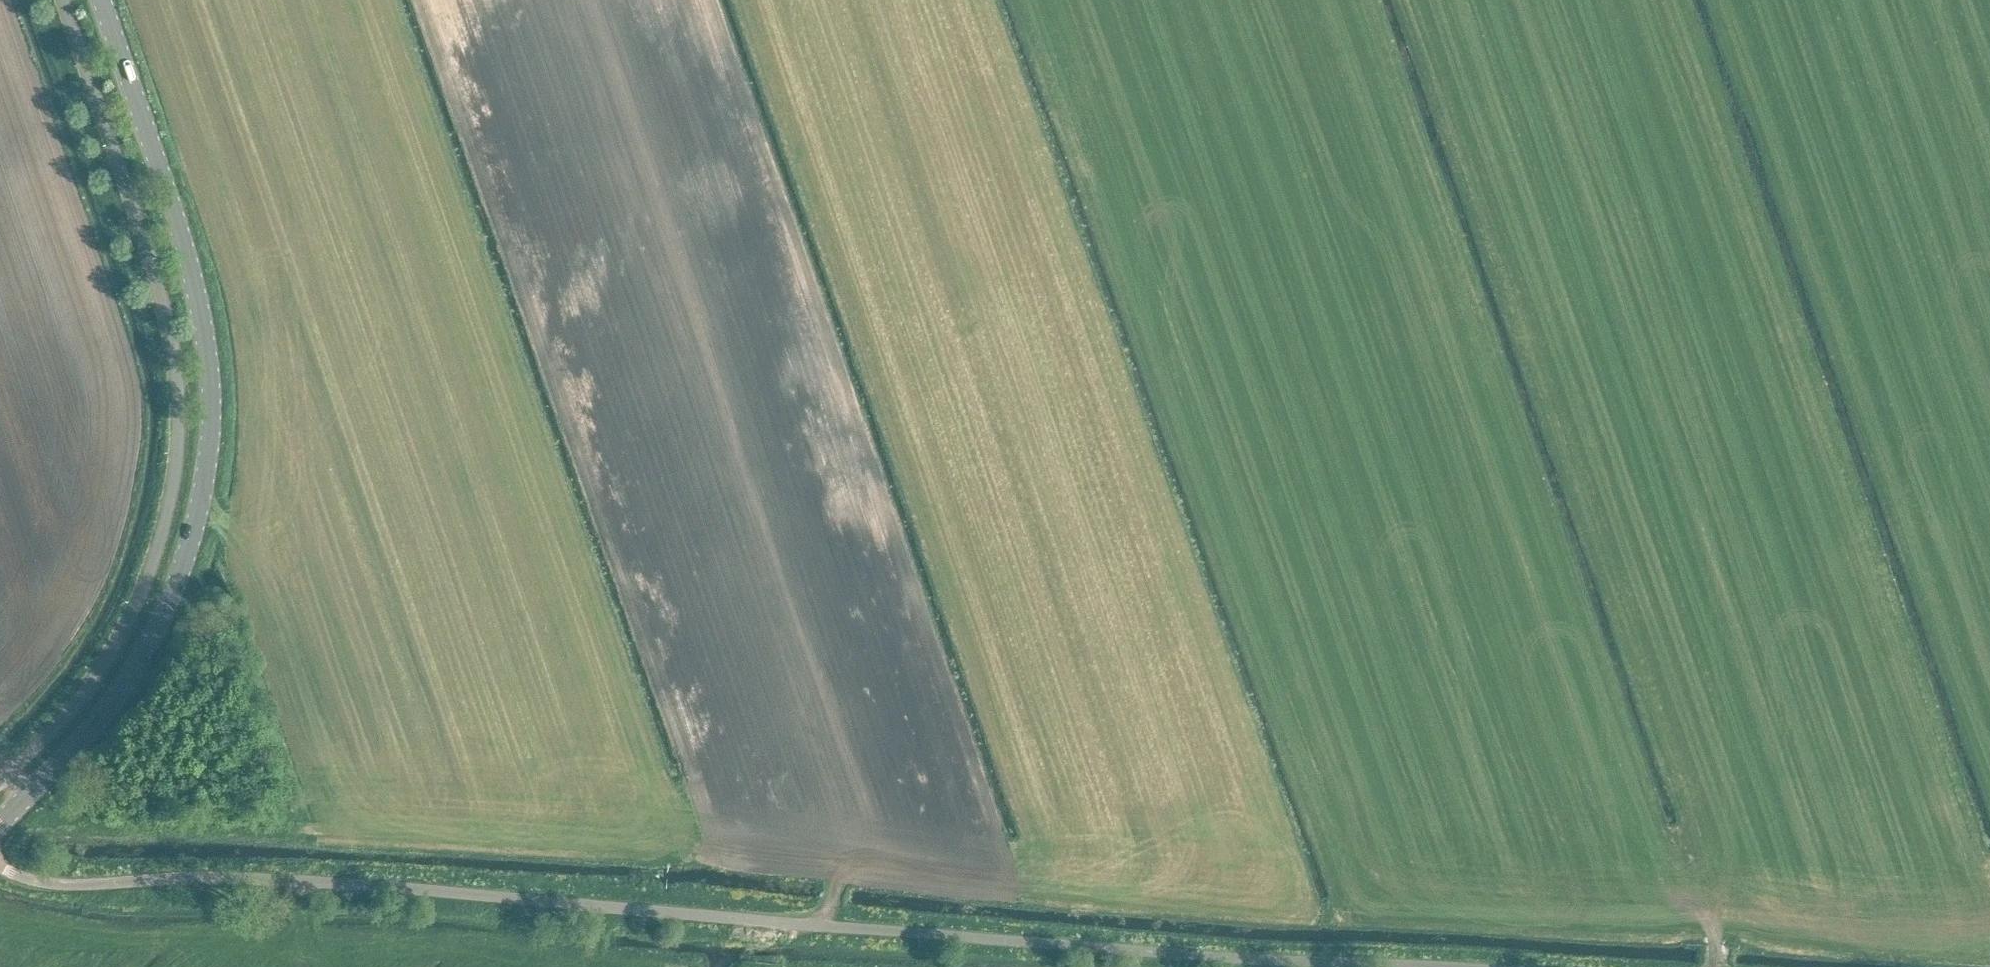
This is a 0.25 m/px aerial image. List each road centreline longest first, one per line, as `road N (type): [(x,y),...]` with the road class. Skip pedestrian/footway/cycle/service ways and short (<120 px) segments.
road 1 (unclassified): [(1469,966),(326,889),(90,887),(0,865)]
road 2 (tertiary): [(0,833),(126,698),(170,615),(199,533),(216,425),(208,323),(102,0)]

